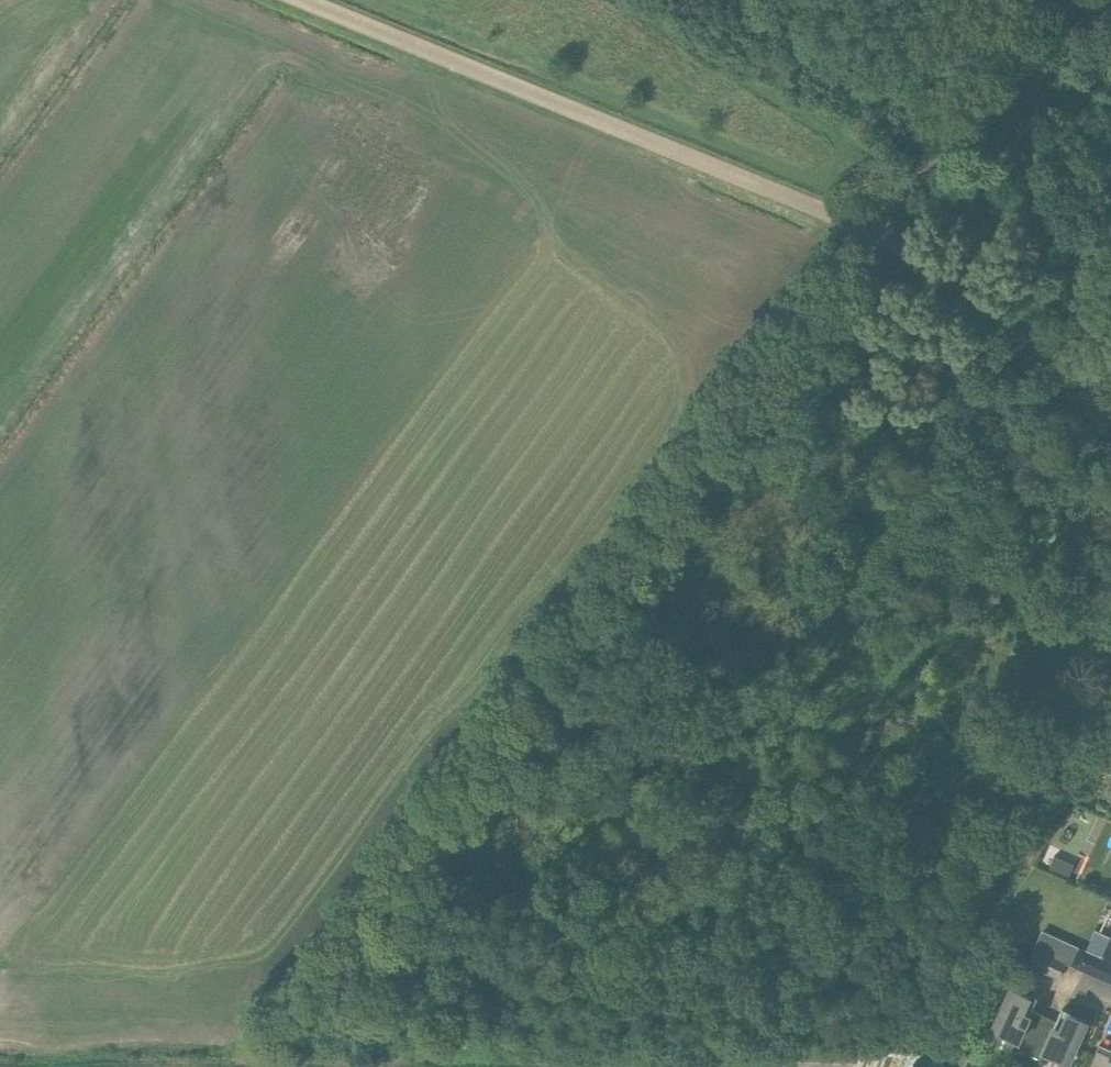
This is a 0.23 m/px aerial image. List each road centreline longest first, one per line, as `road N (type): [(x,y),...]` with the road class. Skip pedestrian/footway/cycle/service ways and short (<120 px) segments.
road 1 (residential): [(1110,426),(931,267),(829,215)]

